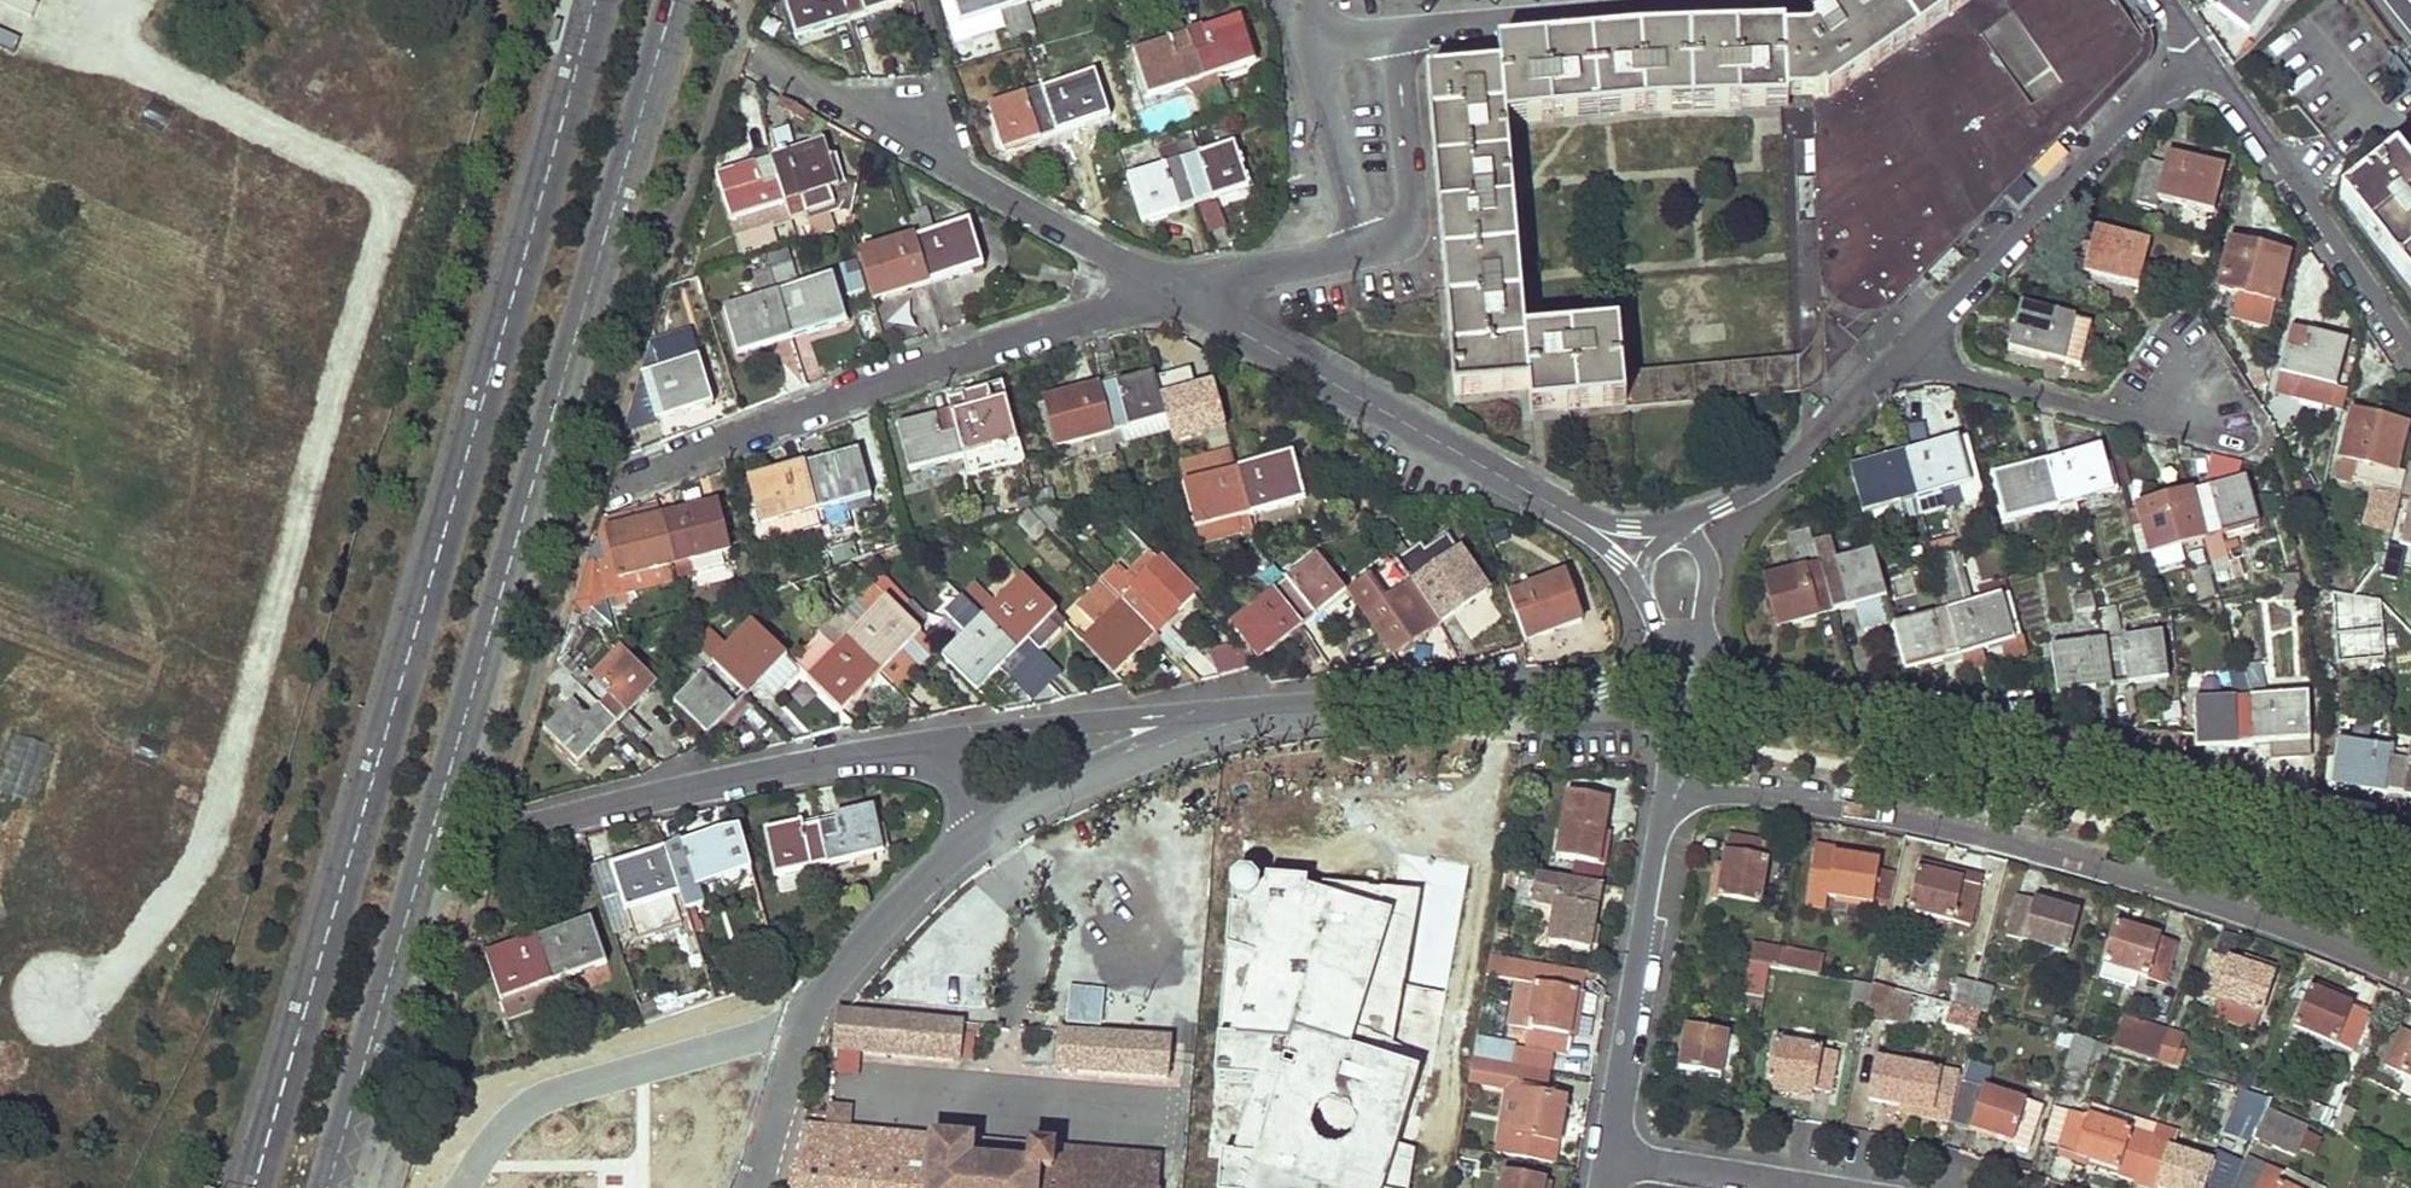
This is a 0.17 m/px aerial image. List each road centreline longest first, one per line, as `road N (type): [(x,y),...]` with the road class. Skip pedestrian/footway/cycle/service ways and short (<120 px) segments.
road 1 (tertiary): [(604,0),(533,269),(258,1187)]
road 2 (tertiary): [(324,1187),(509,524),(670,0)]
road 3 (residential): [(1671,784),(1801,789),(1974,824),(2296,924),(2410,973)]
road 4 (residential): [(1710,693),(2006,742),(2410,867)]
road 5 (residential): [(607,491),(1173,291)]
road 6 (residential): [(1168,727),(1641,692)]
road 7 (residential): [(762,60),(1173,291)]
road 8 (residential): [(493,830),(937,743)]
road 9 (residential): [(1173,291),(1566,514)]
road 10 (residential): [(978,832),(880,922),(822,992),(793,1043),(749,1187)]
road 11 (residential): [(2201,52),(1917,342)]
road 12 (unknown): [(793,1043),(747,1041),(526,1103),(460,1187)]
road 13 (residential): [(1671,784),(1610,1150)]
road 14 (residential): [(2410,353),(2201,52)]
road 15 (unclassified): [(1393,34),(1729,0)]
road 16 (residential): [(1917,342),(1786,466),(1675,522)]
road 17 (residential): [(1917,342),(1965,374),(2097,409),(2185,396)]
road 18 (residential): [(1347,253),(1393,244),(1412,214),(1393,34)]
road 19 (residential): [(1610,1150),(1846,1187)]
road 20 (residential): [(937,743),(1168,727)]
road 21 (residential): [(1168,727),(978,832)]
road 22 (residential): [(1309,44),(1352,201),(1347,253)]
road 23 (residential): [(1347,253),(1173,291)]
road 24 (residential): [(1702,656),(1709,575),(1675,522)]

